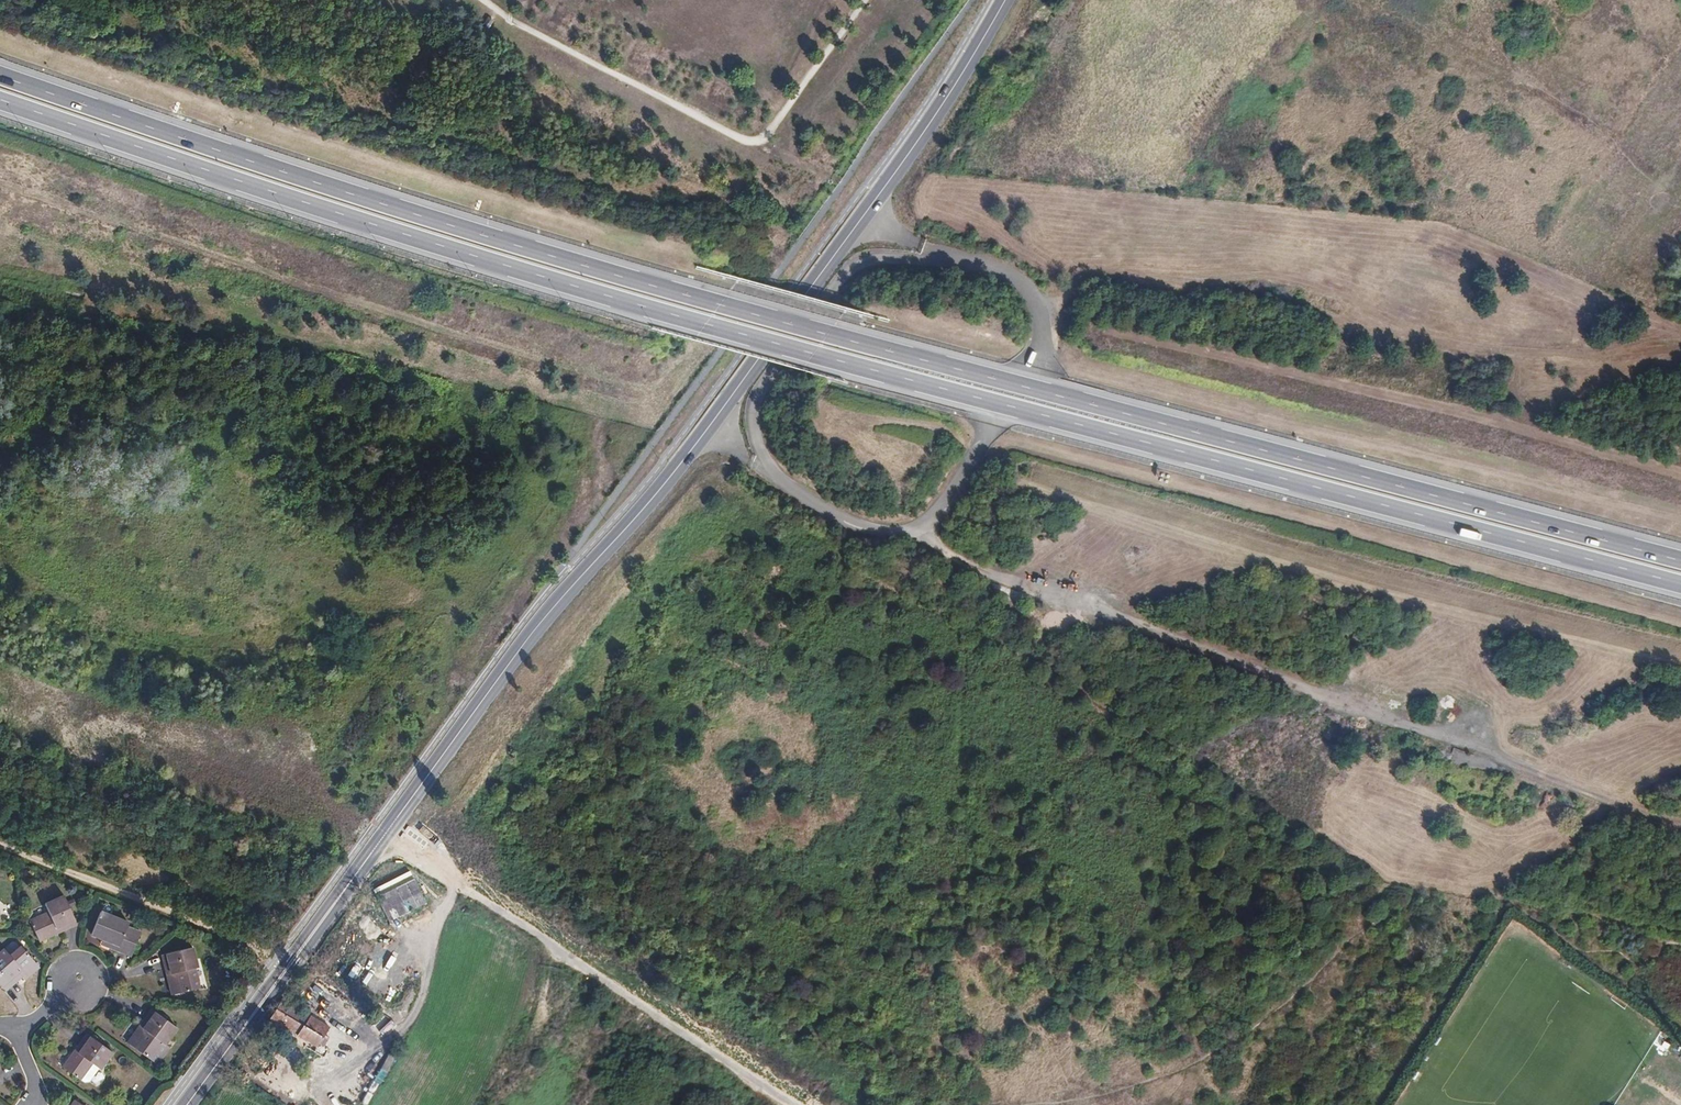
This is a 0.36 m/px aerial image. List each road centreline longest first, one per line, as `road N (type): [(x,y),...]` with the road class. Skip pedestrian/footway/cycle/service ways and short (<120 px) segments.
road 1 (motorway): [(0,102),(378,229),(704,327),(1680,590)]
road 2 (motorway): [(1680,565),(717,307),(382,207),(0,79)]
road 3 (primary): [(185,1104),(526,641),(706,430),(859,221),(1005,0)]
road 4 (track): [(1680,825),(977,573),(922,521)]
road 5 (track): [(794,1104),(382,836)]
road 6 (track): [(454,885),(421,999),(400,1032),(326,1087),(291,1087)]
road 7 (track): [(552,948),(469,1104)]

